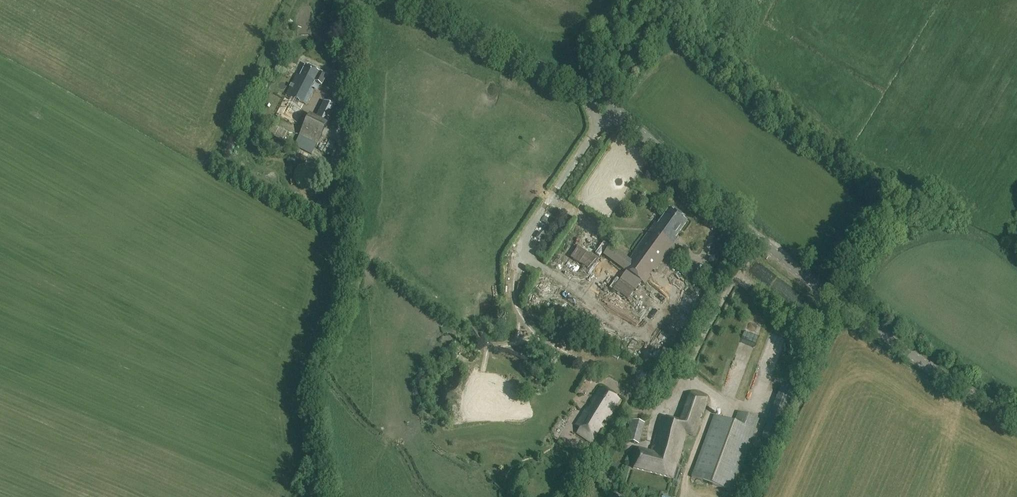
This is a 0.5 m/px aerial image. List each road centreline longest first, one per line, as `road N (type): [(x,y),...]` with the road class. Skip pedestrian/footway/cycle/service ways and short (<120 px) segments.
road 1 (tertiary): [(411,0),(610,107),(863,321),(1016,419)]
road 2 (track): [(321,496),(307,388),(342,275),(350,0)]

